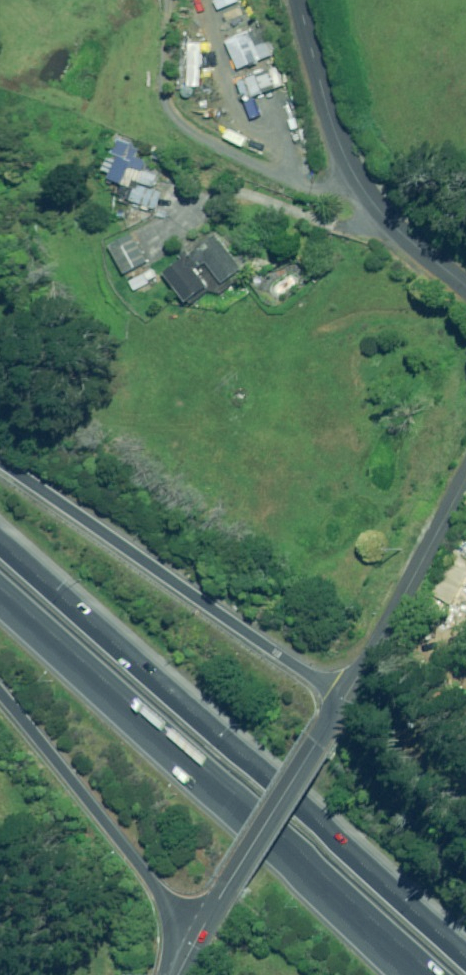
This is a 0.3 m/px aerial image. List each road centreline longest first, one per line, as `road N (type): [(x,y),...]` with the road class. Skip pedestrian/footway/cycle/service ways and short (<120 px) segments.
road 1 (motorway): [(0,546),(465,961)]
road 2 (motorway): [(341,895),(0,588)]
road 3 (motorway): [(0,464),(345,700)]
road 4 (unclassified): [(300,0),(345,136),(409,242),(465,309)]
road 5 (motorway): [(200,935),(0,693)]
road 6 (tertiary): [(200,935),(324,734)]
road 7 (unclassified): [(465,499),(345,700)]
road 8 (motorway): [(431,974),(341,895)]

